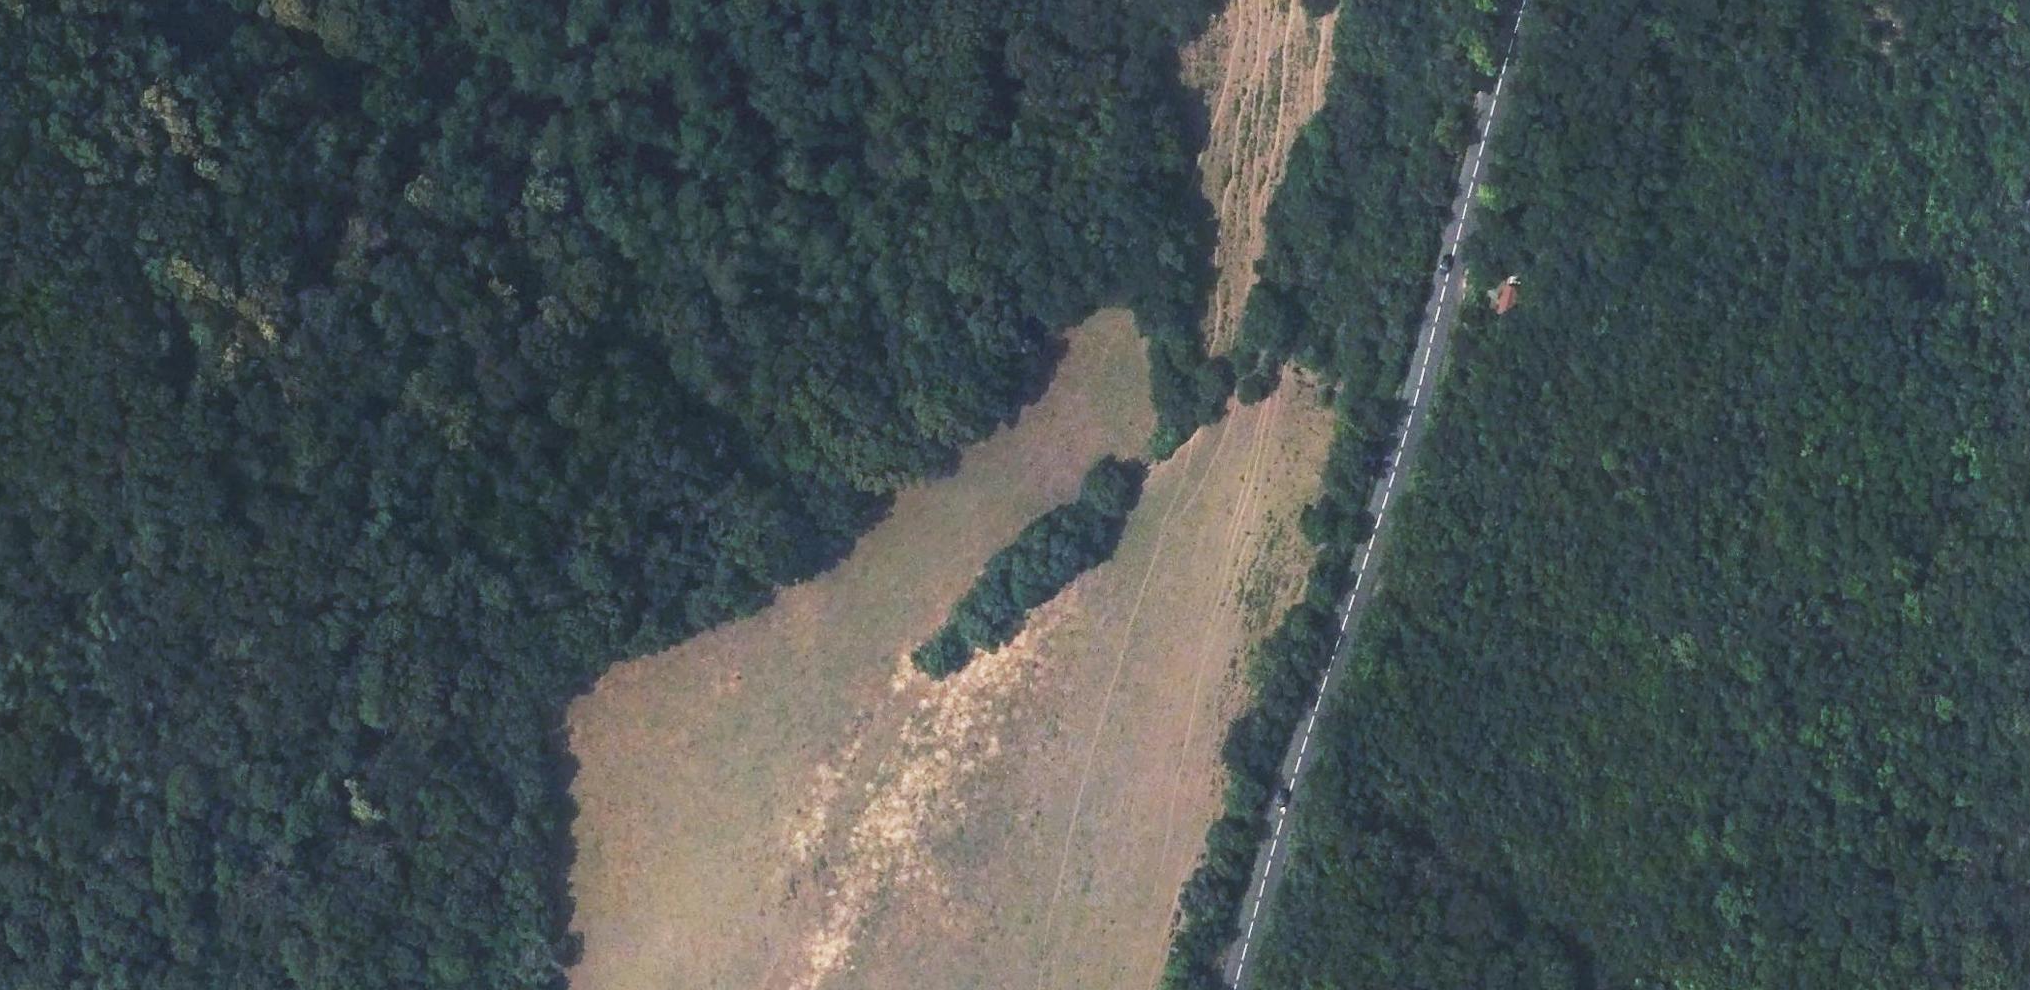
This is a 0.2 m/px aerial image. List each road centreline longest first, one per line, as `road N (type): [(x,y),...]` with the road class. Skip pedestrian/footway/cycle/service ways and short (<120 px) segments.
road 1 (unclassified): [(1521,0),(1240,989)]
road 2 (track): [(1490,113),(1449,0)]

